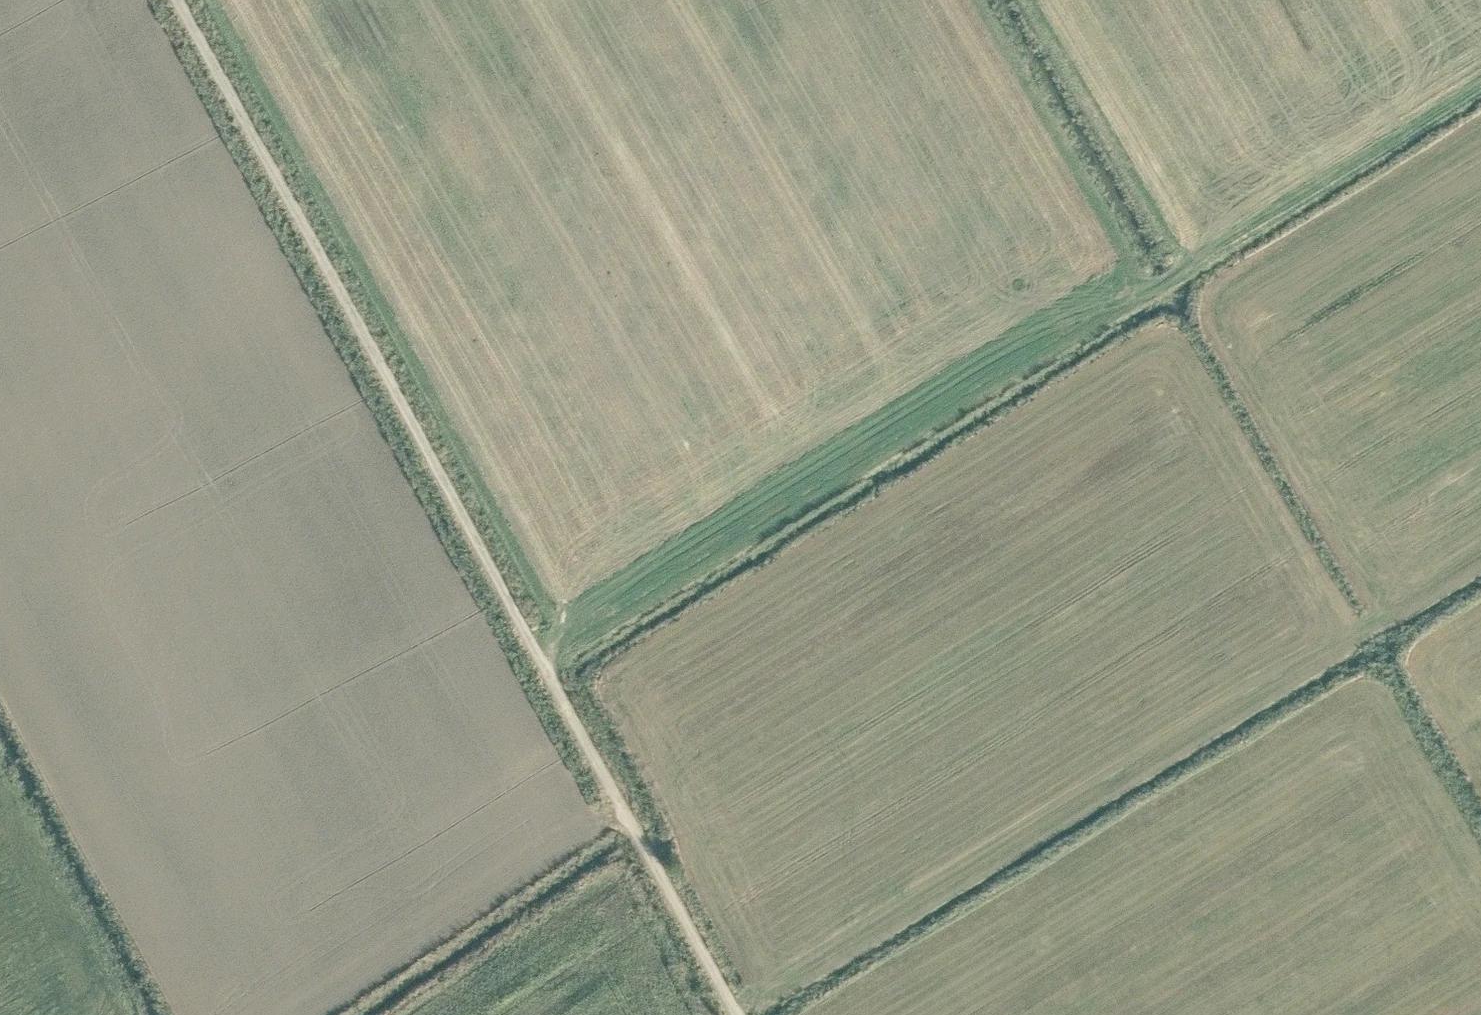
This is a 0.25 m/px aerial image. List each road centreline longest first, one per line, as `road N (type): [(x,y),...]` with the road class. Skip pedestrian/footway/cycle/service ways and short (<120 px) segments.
road 1 (track): [(750,1014),(178,0)]

